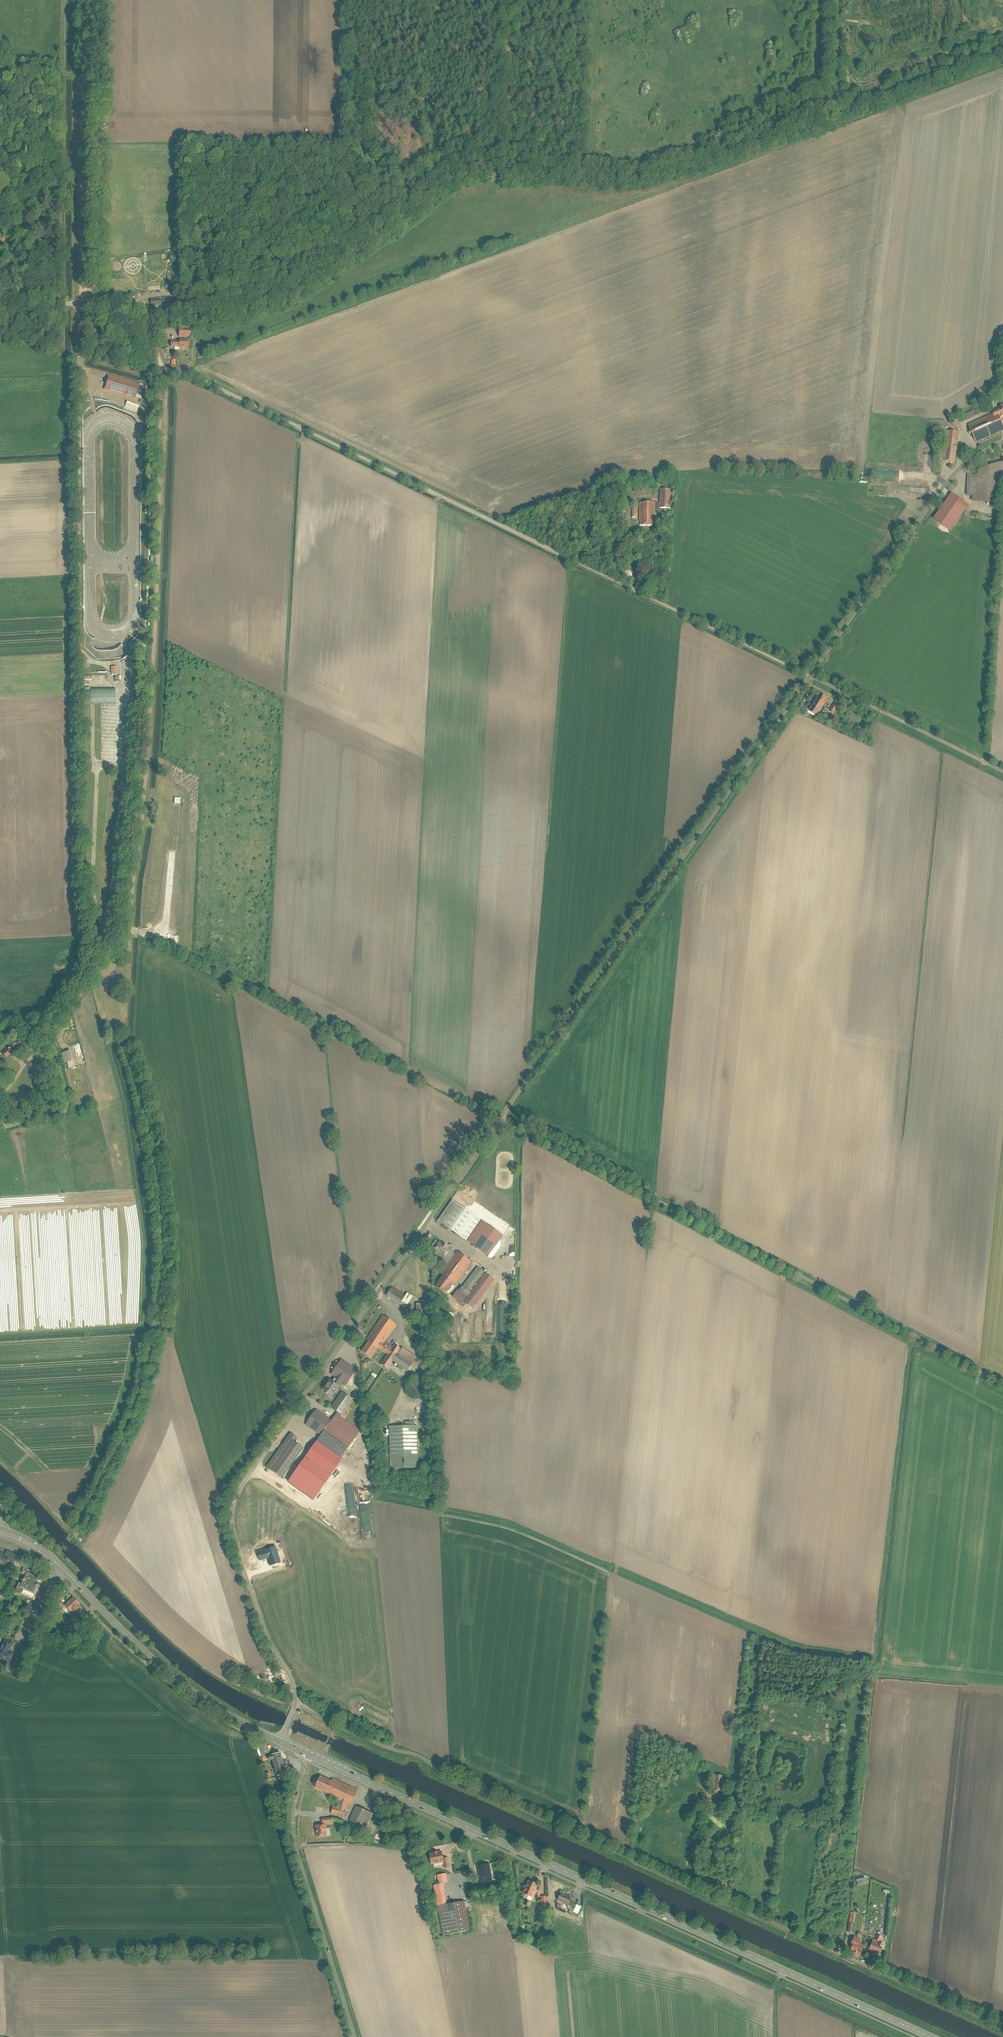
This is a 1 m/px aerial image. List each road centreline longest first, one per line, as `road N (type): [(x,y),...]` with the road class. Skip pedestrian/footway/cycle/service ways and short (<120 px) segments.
road 1 (unclassified): [(297,1701),(1002,2024)]
road 2 (unclassified): [(663,604),(192,375),(165,369),(134,302),(0,304)]
road 3 (primary): [(306,1754),(930,2036)]
road 4 (unclassified): [(297,1701),(233,1532),(236,1496),(501,1119)]
road 5 (track): [(99,974),(127,933),(144,817),(165,369)]
road 6 (residential): [(1002,1383),(501,1119)]
road 7 (unclassified): [(501,1119),(810,677)]
road 8 (unclassified): [(810,677),(961,467),(1002,442)]
road 9 (unclassified): [(306,1754),(295,1843),(355,2036)]
road 10 (primary): [(251,1727),(173,1676),(77,1584)]
road 11 (unclassified): [(1002,773),(810,677)]
road 12 (track): [(840,19),(879,27),(894,59),(955,35),(959,0)]
road 13 (unclassified): [(0,1099),(99,974)]
road 14 (track): [(0,174),(58,264),(61,304)]

